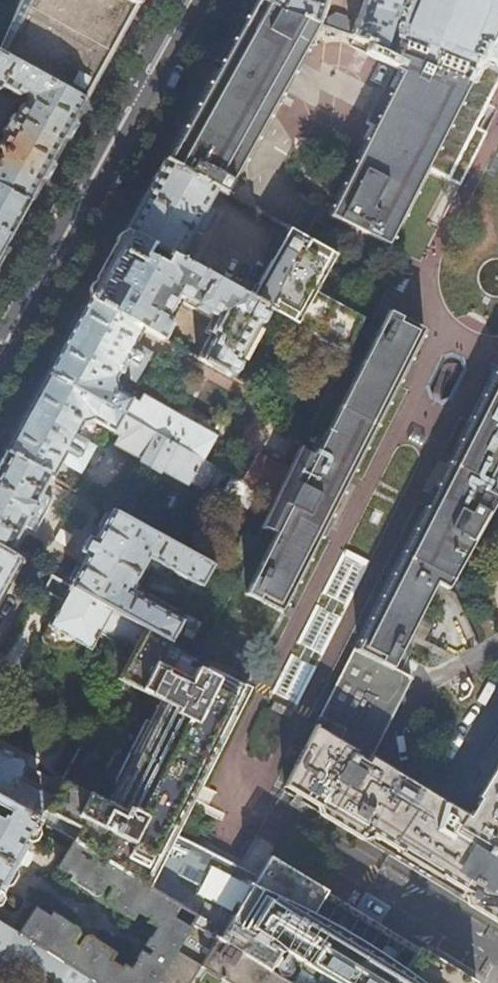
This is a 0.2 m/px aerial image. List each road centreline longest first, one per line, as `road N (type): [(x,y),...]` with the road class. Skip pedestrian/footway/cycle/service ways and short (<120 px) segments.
road 1 (residential): [(0,369),(204,0)]

